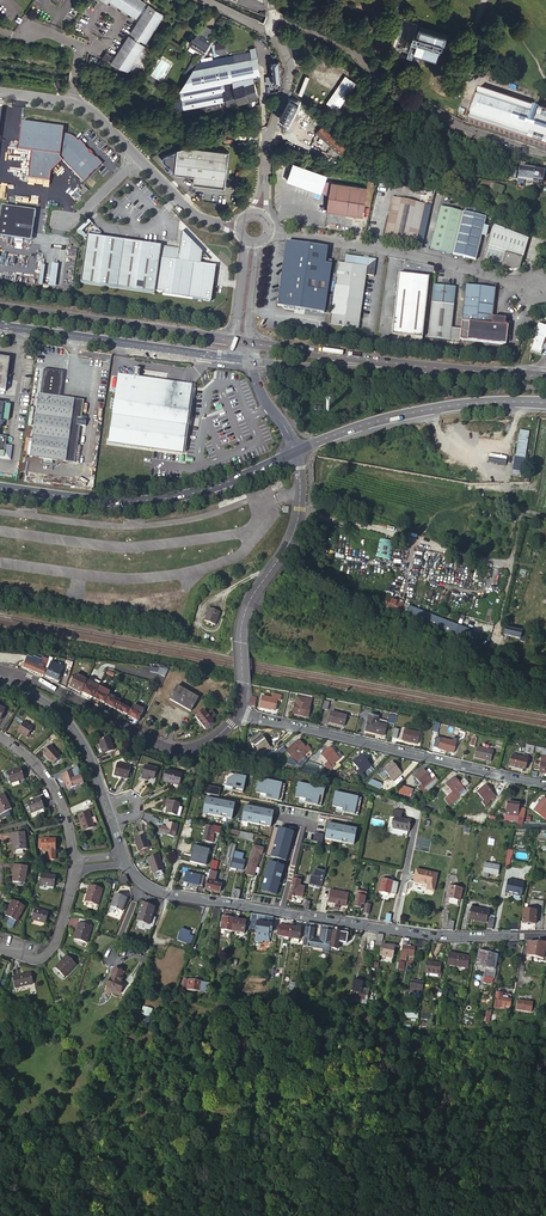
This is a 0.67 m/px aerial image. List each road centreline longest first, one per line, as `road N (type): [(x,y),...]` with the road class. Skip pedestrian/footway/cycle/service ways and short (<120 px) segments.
road 1 (residential): [(545,936),(420,935),(168,895),(150,889),(124,859)]
road 2 (residential): [(237,713),(545,788)]
road 3 (primary): [(0,488),(92,500),(185,497),(296,451)]
road 4 (unclassified): [(531,152),(450,121),(352,49),(273,15)]
road 5 (unclassified): [(238,227),(198,216),(89,108),(0,91)]
road 6 (tertiary): [(296,451),(297,524),(244,617),(237,713)]
road 7 (unclassified): [(269,231),(428,258),(534,289)]
road 8 (tertiary): [(237,713),(211,741),(155,744),(0,672)]
road 9 (primary): [(296,451),(438,408),(545,404)]
road 10 (tertiary): [(0,325),(247,358)]
road 11 (primary): [(240,341),(0,306)]
road 12 (residential): [(124,859),(80,737),(53,707),(0,674)]
road 13 (track): [(511,565),(299,509)]
road 14 (unclassified): [(265,29),(288,62),(287,84),(254,212)]
road 15 (primary): [(431,369),(240,341)]
road 16 (unclassified): [(431,369),(247,358)]
road 17 (track): [(494,640),(521,512),(545,516)]
road 18 (residential): [(76,865),(46,778),(0,737)]
road 19 (track): [(427,411),(463,452),(504,450),(517,402)]
road 20 (residential): [(76,865),(56,943),(44,957),(0,949)]

